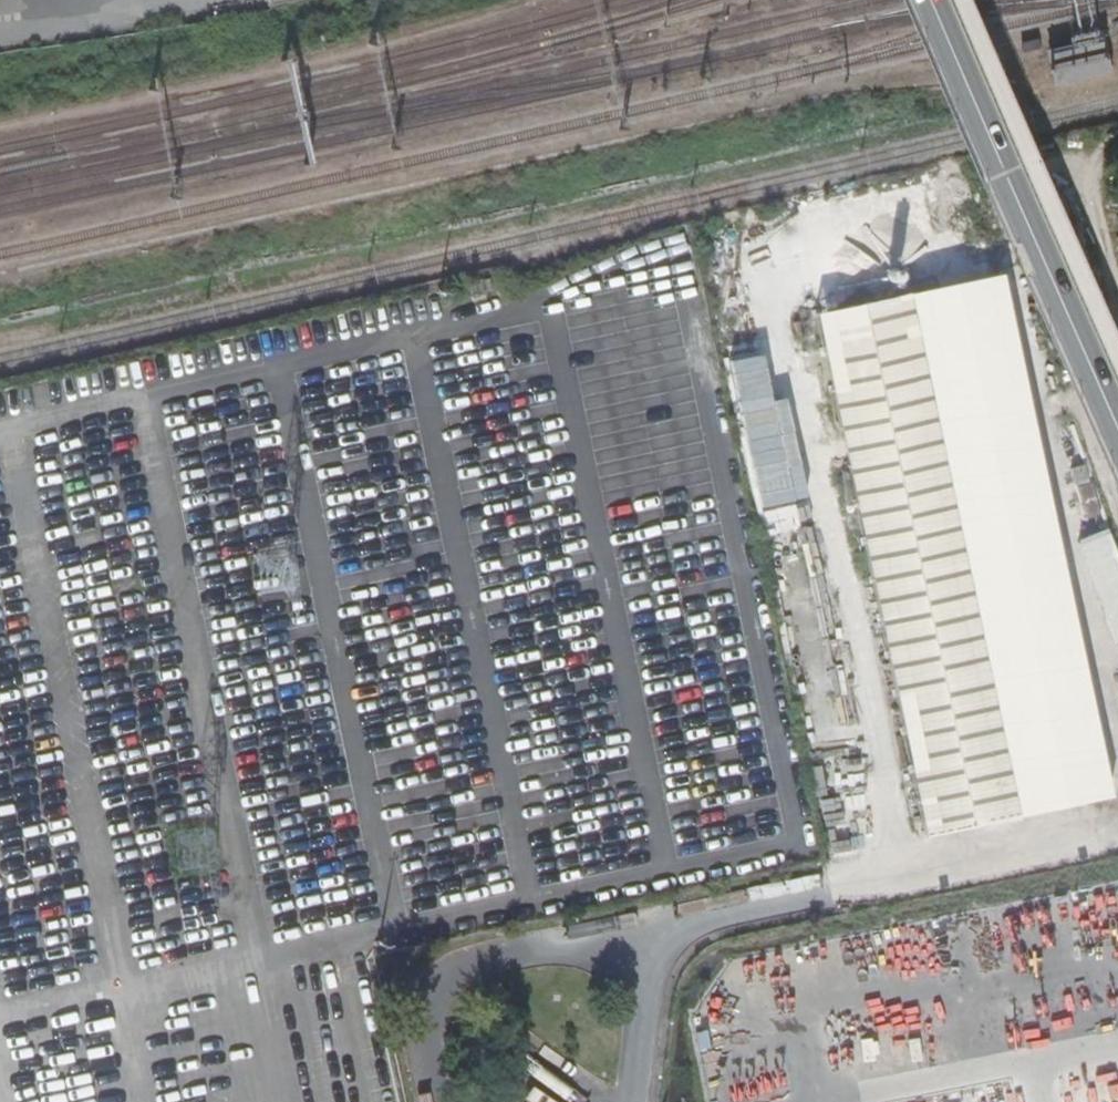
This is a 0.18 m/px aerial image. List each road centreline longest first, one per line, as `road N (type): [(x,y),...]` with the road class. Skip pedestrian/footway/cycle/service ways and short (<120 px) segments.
road 1 (secondary): [(939,0),(1117,414)]
road 2 (unclassified): [(658,935),(467,965),(429,995),(420,1032),(433,1101)]
road 3 (unclassified): [(658,935),(822,886)]
road 4 (unclassified): [(635,1101),(658,935)]

